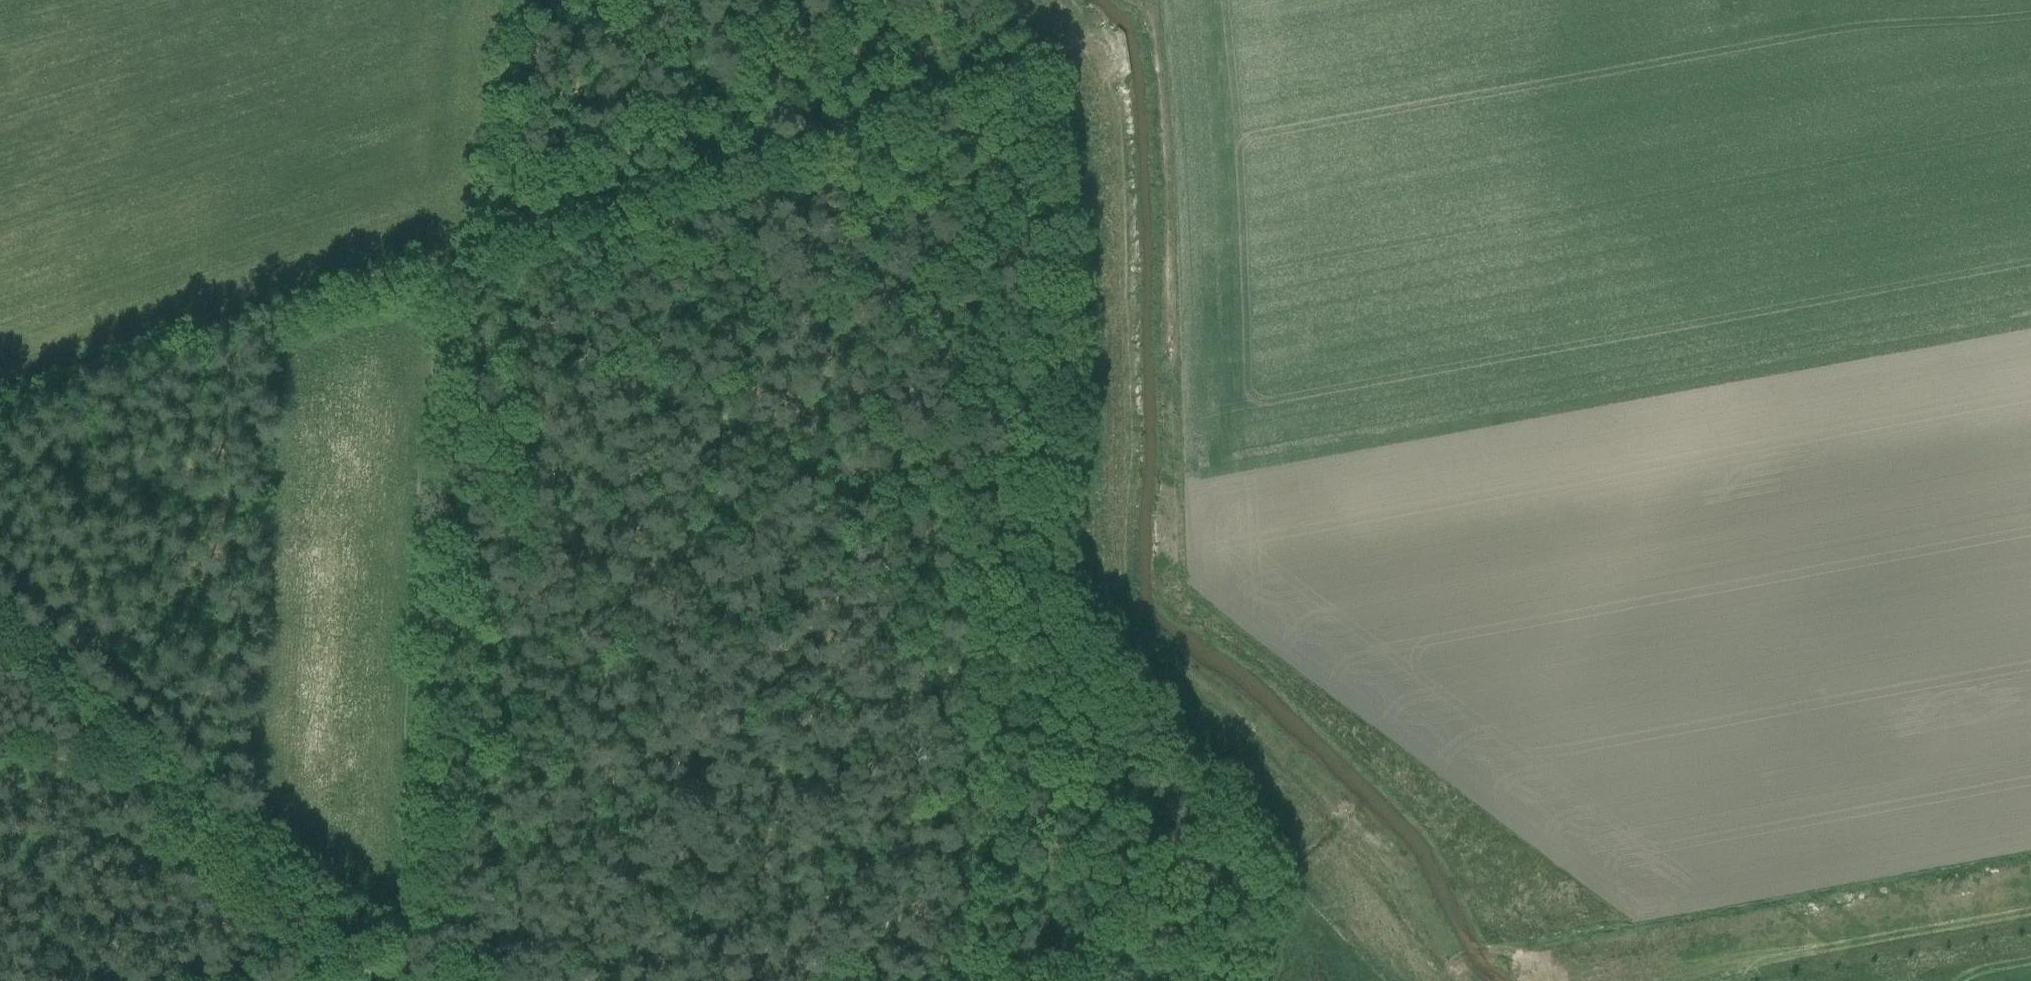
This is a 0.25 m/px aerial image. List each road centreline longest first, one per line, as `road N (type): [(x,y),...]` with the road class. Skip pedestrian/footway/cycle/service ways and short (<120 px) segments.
road 1 (track): [(1031,49),(999,78),(0,397)]
road 2 (track): [(0,622),(375,980)]

